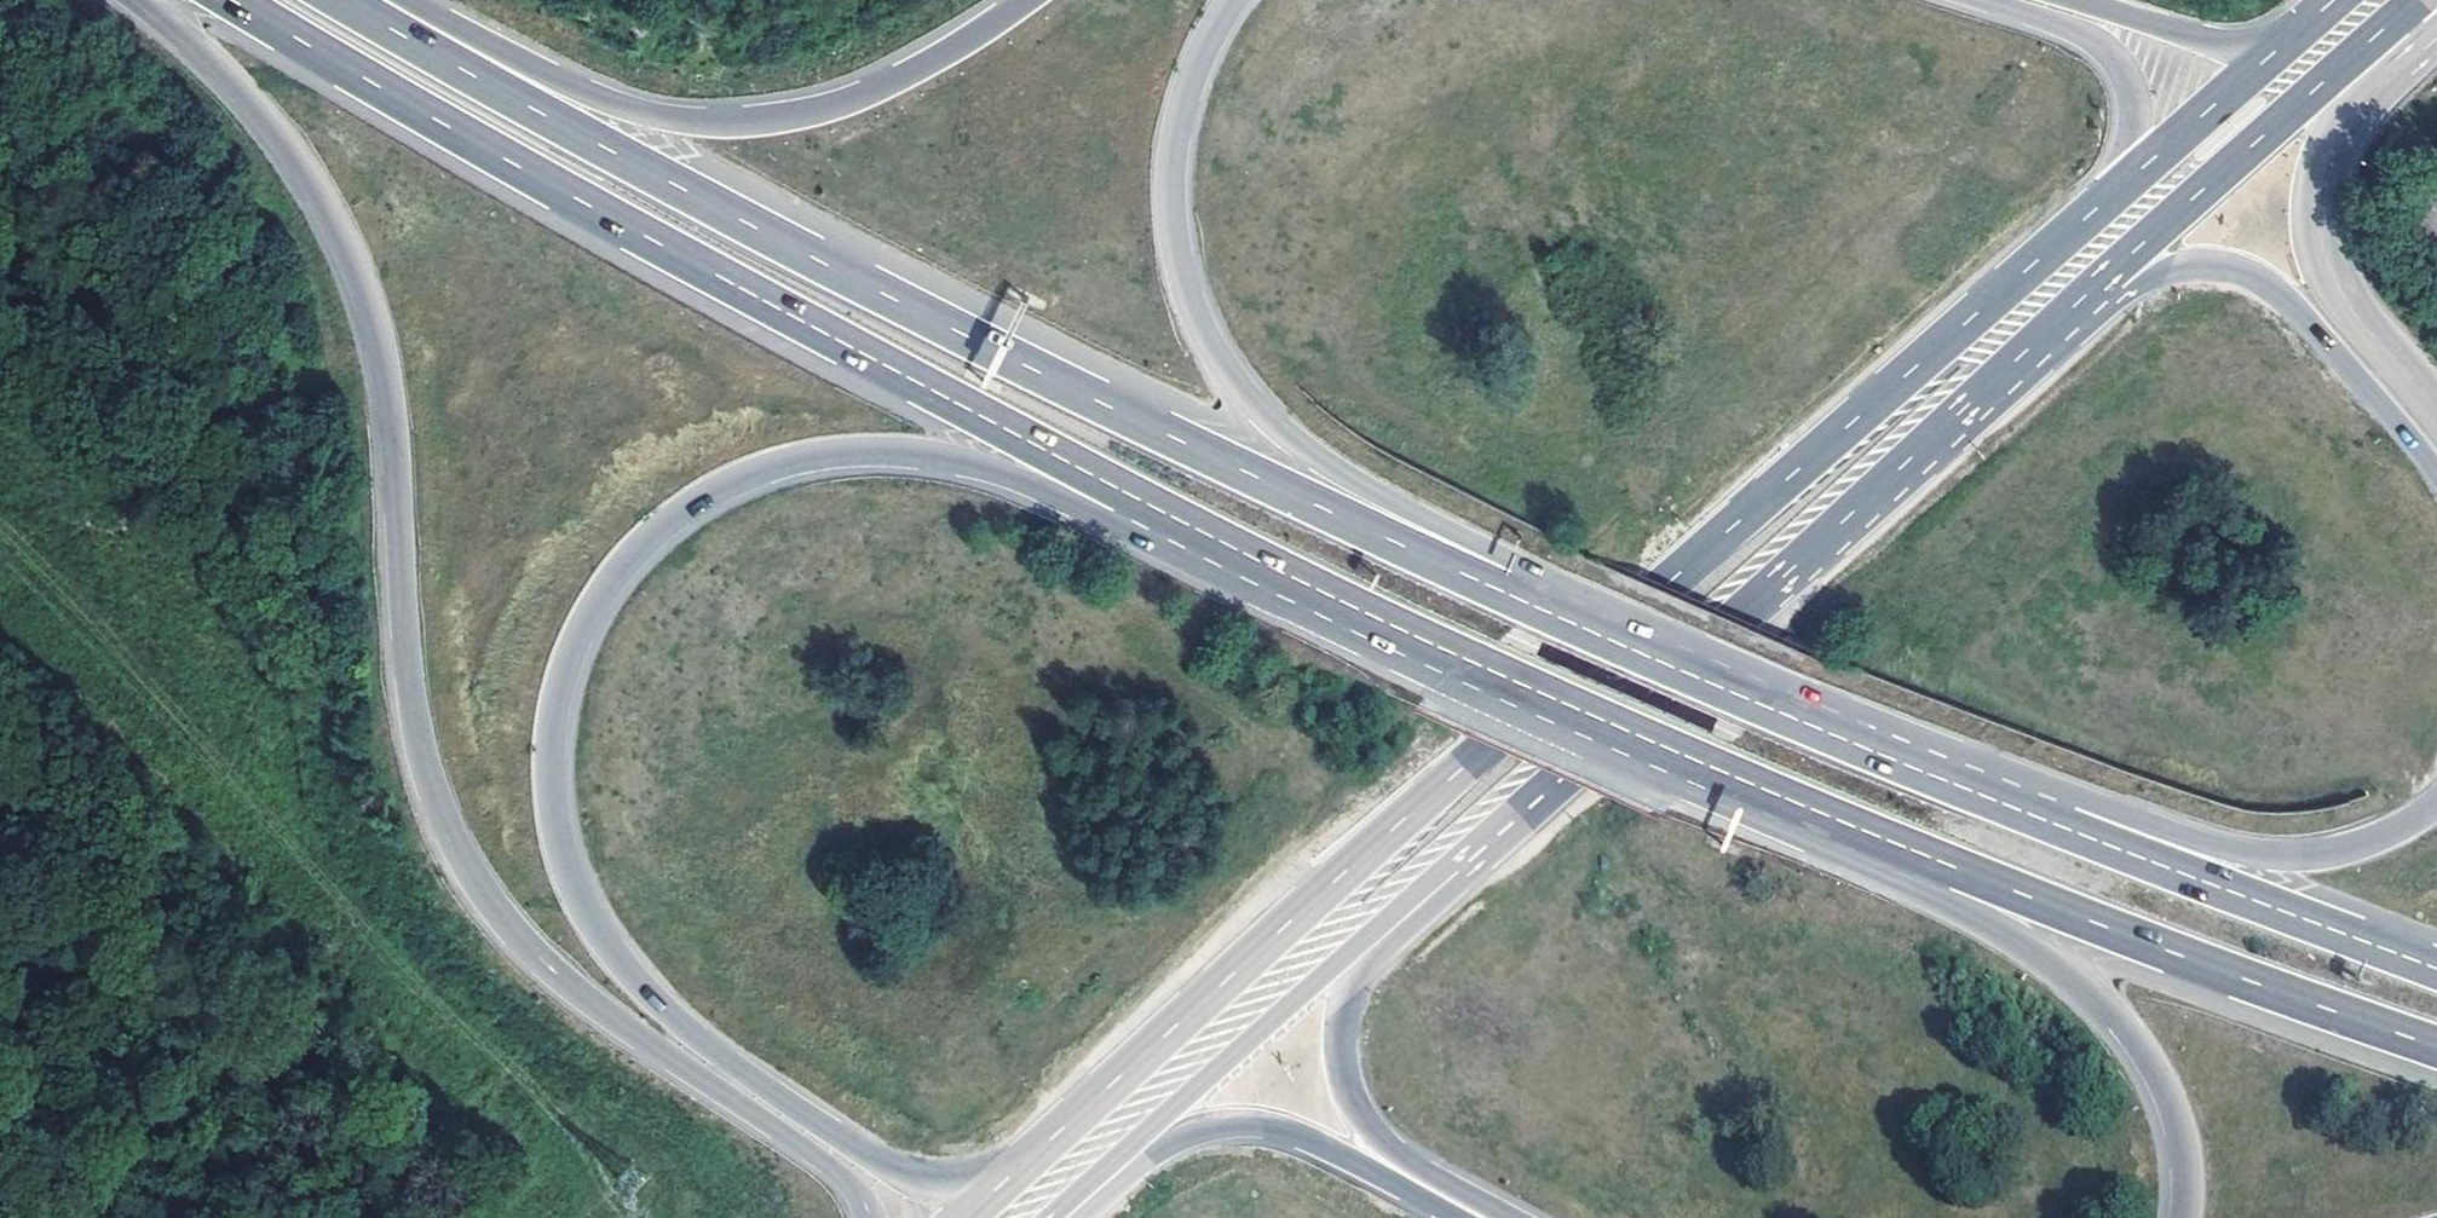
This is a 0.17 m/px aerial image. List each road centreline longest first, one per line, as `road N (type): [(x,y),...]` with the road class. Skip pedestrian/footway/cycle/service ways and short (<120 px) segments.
road 1 (secondary): [(2140,170),(1436,789),(977,1206)]
road 2 (motorway): [(136,0),(260,111),(321,198),(359,274),(388,376),(408,648),(426,765),(435,798),(484,892),(536,954),(601,1012),(834,1170),(870,1217)]
road 3 (motorway): [(977,1206),(867,1152),(785,1098),(677,1020),(617,956),(574,890),(555,825),(551,756),(559,688),(602,594),(649,540),(704,498),(787,462),(863,451),(924,453),(993,470),(1093,513),(1177,525)]
road 4 (motorway): [(1499,589),(955,330),(339,0)]
road 5 (motorway): [(232,0),(1177,525)]
road 6 (secondary): [(1366,939),(1494,838),(2090,291)]
road 7 (motorway): [(1499,589),(1276,423),(1206,336),(1181,262),(1173,164),(1193,79),(1235,0)]
road 8 (motorway): [(1743,794),(2436,1047)]
road 9 (motorway): [(1030,0),(856,100),(709,124),(617,108),(390,0)]
road 10 (motorway): [(1743,794),(2042,953),(2108,1008),(2172,1101),(2185,1146),(2185,1217)]
road 11 (motorway): [(1177,525),(1459,667),(1743,794)]
road 12 (motorway): [(2058,826),(1499,589)]
road 13 (motorway): [(2090,291),(2199,264),(2265,280),(2436,475)]
road 14 (motorway): [(2436,406),(2346,300),(2321,239),(2327,164),(2402,27)]
road 15 (secondary): [(1049,1217),(1366,939)]
road 16 (motorway): [(1084,1217),(1165,1148),(1204,1131),(1255,1127),(1304,1135),(1455,1217)]
road 17 (secondary): [(2090,291),(2266,131),(2402,27)]
road 18 (motorway): [(2436,968),(2058,826)]
road 19 (motorway): [(2436,805),(2390,836),(2294,858),(2058,826)]
road 20 (motorway): [(1518,1217),(1383,1140),(1360,1110),(1347,1074),(1344,1023),(1366,939)]
road 21 (motorway): [(1983,0),(2069,27),(2112,56),(2135,106),(2140,170)]
road 22 (motorway): [(2271,55),(2078,0)]
road 23 (secondary): [(2271,55),(2140,170)]

